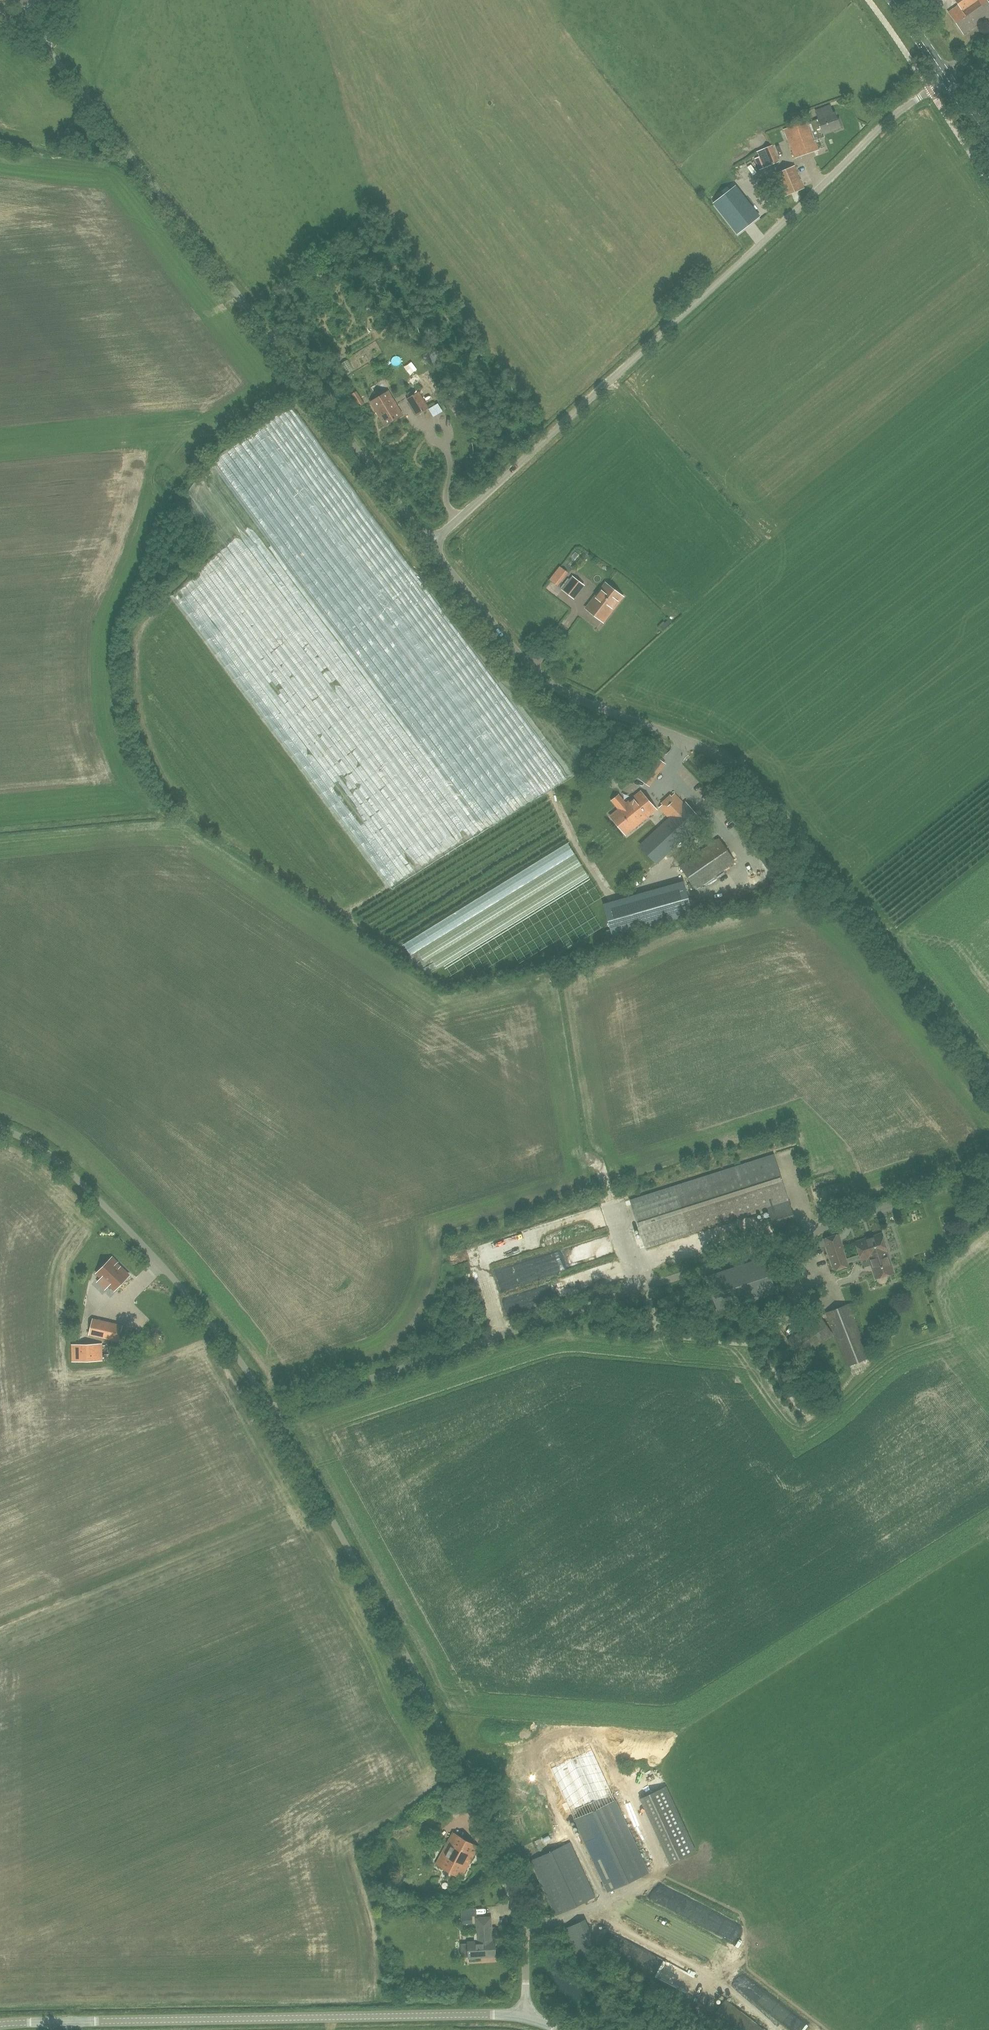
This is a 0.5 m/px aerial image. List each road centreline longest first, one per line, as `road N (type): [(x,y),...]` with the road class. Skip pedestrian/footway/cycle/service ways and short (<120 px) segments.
road 1 (unclassified): [(523,2017),(514,1905),(419,1684),(273,1413),(156,1260),(56,1162),(0,1129)]
road 2 (unclassified): [(988,1074),(741,771),(705,747),(547,680),(430,544)]
road 3 (unclassified): [(430,544),(766,246),(897,114),(949,82)]
road 4 (unclassified): [(430,544),(59,64),(0,16)]
road 5 (tertiary): [(67,2021),(523,2017)]

